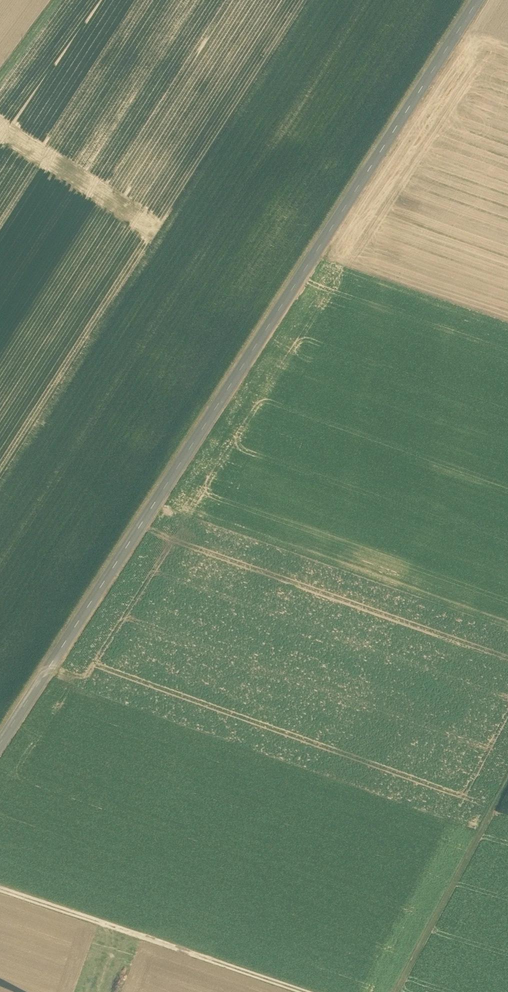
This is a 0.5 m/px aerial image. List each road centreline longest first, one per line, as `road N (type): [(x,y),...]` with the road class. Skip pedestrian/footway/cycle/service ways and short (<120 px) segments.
road 1 (secondary): [(479,0),(0,746)]
road 2 (track): [(507,785),(398,991)]
road 3 (track): [(293,991),(119,932)]

